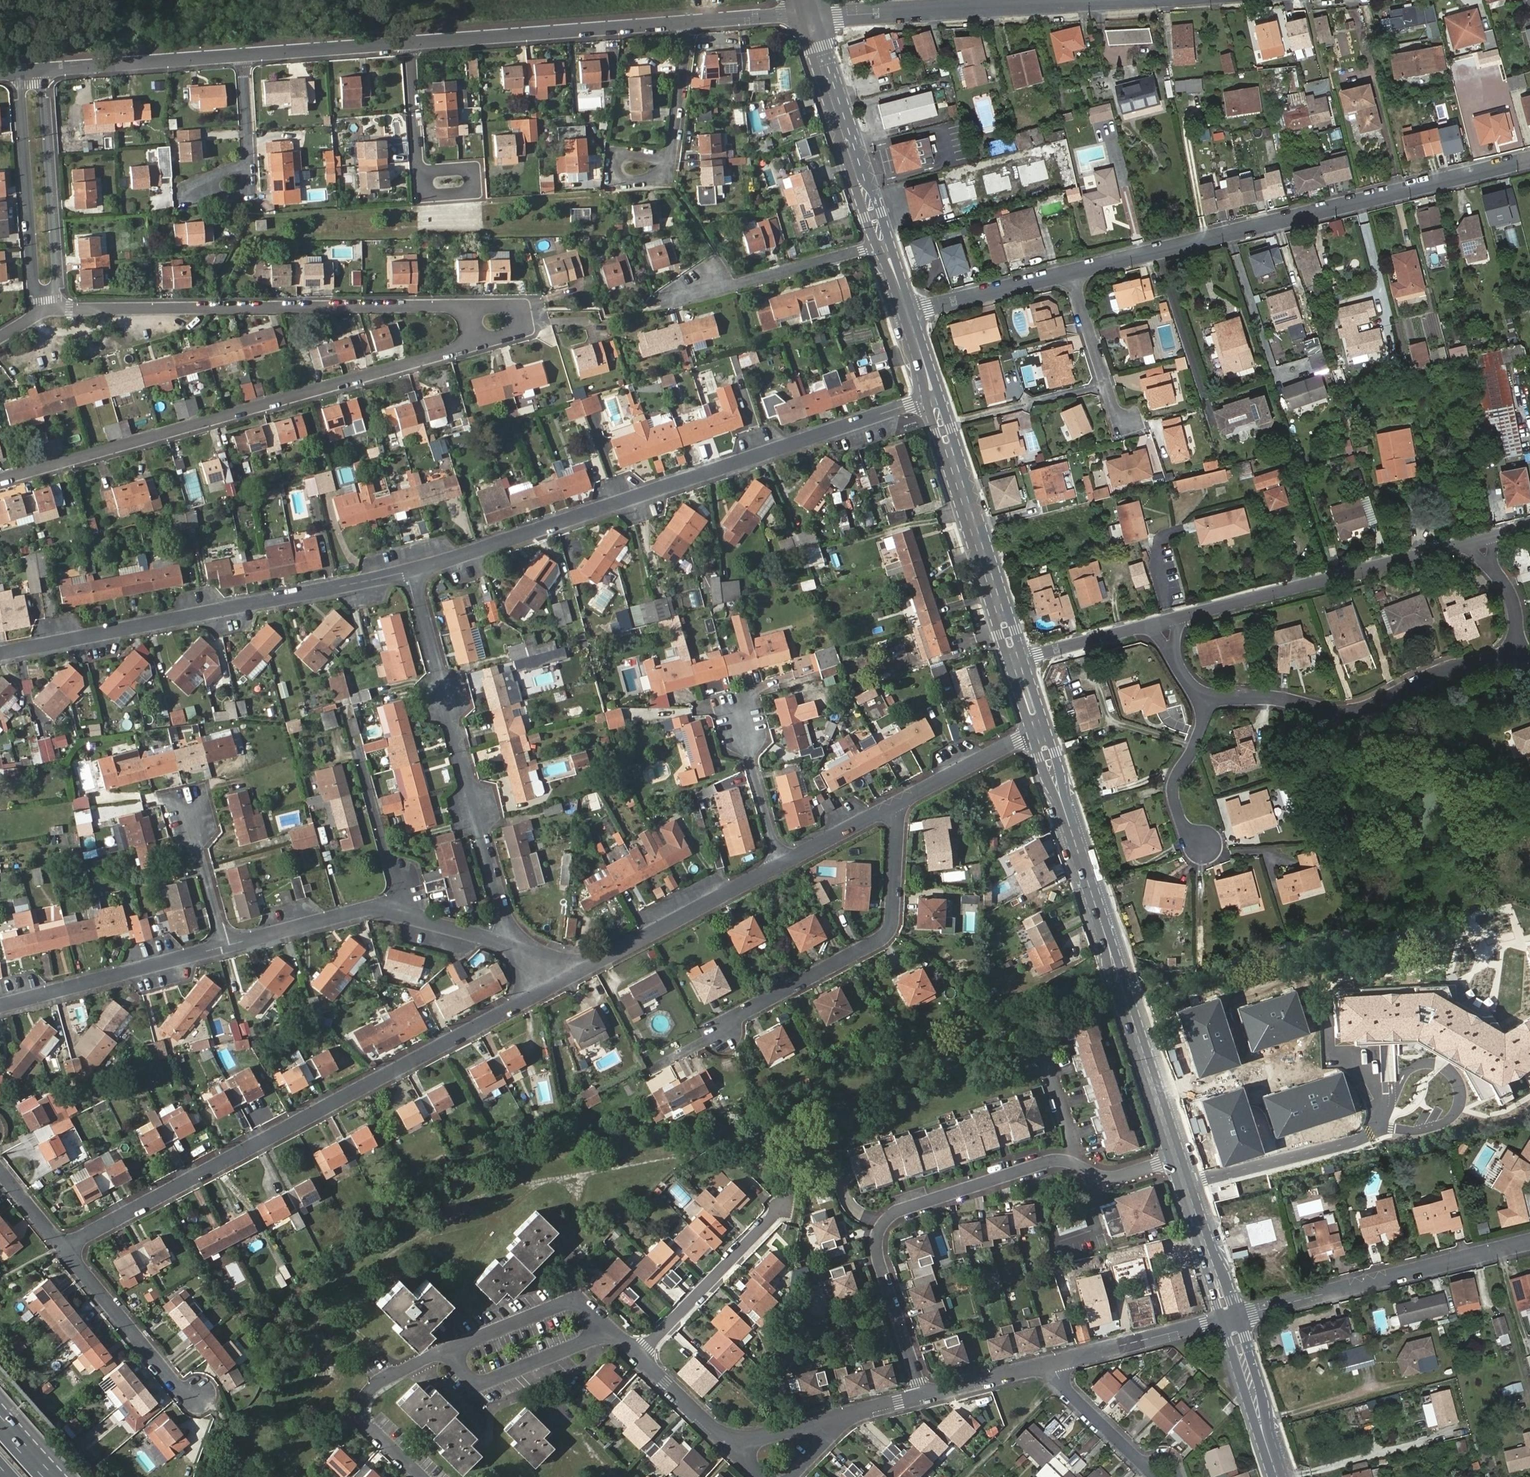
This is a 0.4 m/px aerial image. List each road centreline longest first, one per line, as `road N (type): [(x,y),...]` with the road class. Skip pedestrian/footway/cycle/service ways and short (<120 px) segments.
road 1 (residential): [(557,985),(66,1248)]
road 2 (residential): [(933,396),(414,571)]
road 3 (residential): [(0,479),(460,349)]
road 4 (residential): [(1529,161),(1070,274)]
road 5 (secondary): [(1040,730),(1179,1159)]
road 6 (residential): [(414,571),(0,653)]
road 7 (residential): [(457,306),(57,310)]
road 8 (residential): [(524,951),(500,899),(414,571)]
road 9 (residential): [(1068,1161),(899,1210),(882,1227),(881,1267),(923,1396)]
road 10 (residential): [(923,1396),(726,1443),(638,1352)]
road 11 (residential): [(1519,646),(1358,709),(1269,697),(1204,699)]
road 12 (unclassified): [(1127,0),(807,15)]
road 13 (residential): [(901,804),(887,928),(724,1022)]
road 14 (residential): [(1230,1319),(1529,1243)]
road 15 (residential): [(1178,619),(1470,543)]
road 16 (residential): [(690,22),(411,42)]
road 17 (secondary): [(933,396),(1016,661)]
road 18 (residential): [(782,867),(557,985)]
road 19 (residential): [(18,71),(38,314)]
road 20 (secondary): [(807,15),(884,245)]
road 21 (residential): [(57,310),(46,69)]
road 22 (residential): [(0,1007),(225,946)]
road 23 (residential): [(1381,1127),(1404,1076),(1428,1062),(1450,1069),(1460,1091),(1452,1117),(1397,1129)]
road 24 (residential): [(638,1352),(784,1196)]
road 25 (residential): [(884,245),(685,293)]
road 26 (residential): [(1187,1185),(1381,1127)]
road 27 (residential): [(448,1351),(380,1382),(362,1402),(367,1425),(420,1476)]
road 28 (residential): [(66,1248),(176,1386),(196,1395)]
road 29 (residential): [(242,54),(46,69)]
road 30 (residential): [(448,1351),(478,1384),(611,1329)]
road 31 (residential): [(1230,1319),(1052,1364)]
road 32 (residential): [(611,1329),(582,1304),(566,1305),(448,1351)]
road 33 (residential): [(225,946),(366,909),(398,911)]
road 34 (residential): [(398,911),(356,745)]
road 35 (residential): [(411,42),(242,54)]
road 36 (residential): [(1070,274),(907,311)]
road 37 (secondary): [(1230,1319),(1282,1476)]
road 38 (residential): [(1204,699),(1174,795),(1185,830),(1206,847)]
road 39 (residential): [(1070,274),(1112,408),(1130,423)]
road 40 (residential): [(1040,730),(901,804)]
road 41 (residential): [(782,867),(739,716)]
road 42 (residential): [(1052,1364),(1058,1385),(1154,1476)]
road 43 (residential): [(460,349),(523,331),(519,305),(457,306)]
road 44 (secondary): [(1187,1185),(1230,1319)]
road 45 (residential): [(1016,661),(1152,626)]
road 46 (residential): [(690,22),(669,159)]
road 47 (residential): [(225,946),(191,813)]
road 48 (residential): [(901,804),(782,867)]
road 49 (residential): [(1052,1364),(923,1396)]
road 50 (residential): [(398,911),(524,951)]
road 51 (residential): [(411,42),(422,167)]
road 52 (residential): [(249,166),(198,185),(198,197),(252,198)]

